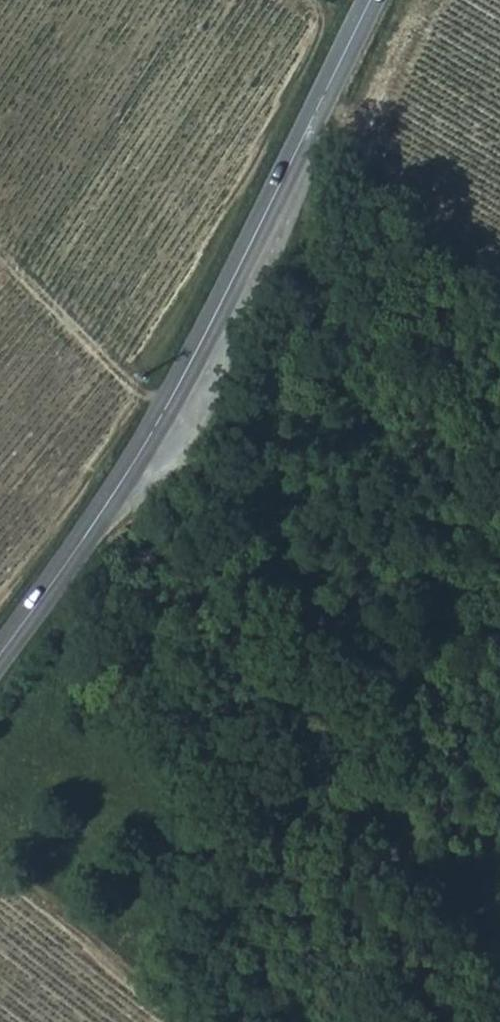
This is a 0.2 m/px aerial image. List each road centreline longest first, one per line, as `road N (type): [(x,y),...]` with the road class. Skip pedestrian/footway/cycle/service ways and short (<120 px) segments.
road 1 (track): [(0,263),(157,426),(499,1021)]
road 2 (secondary): [(369,0),(157,426),(0,653)]

